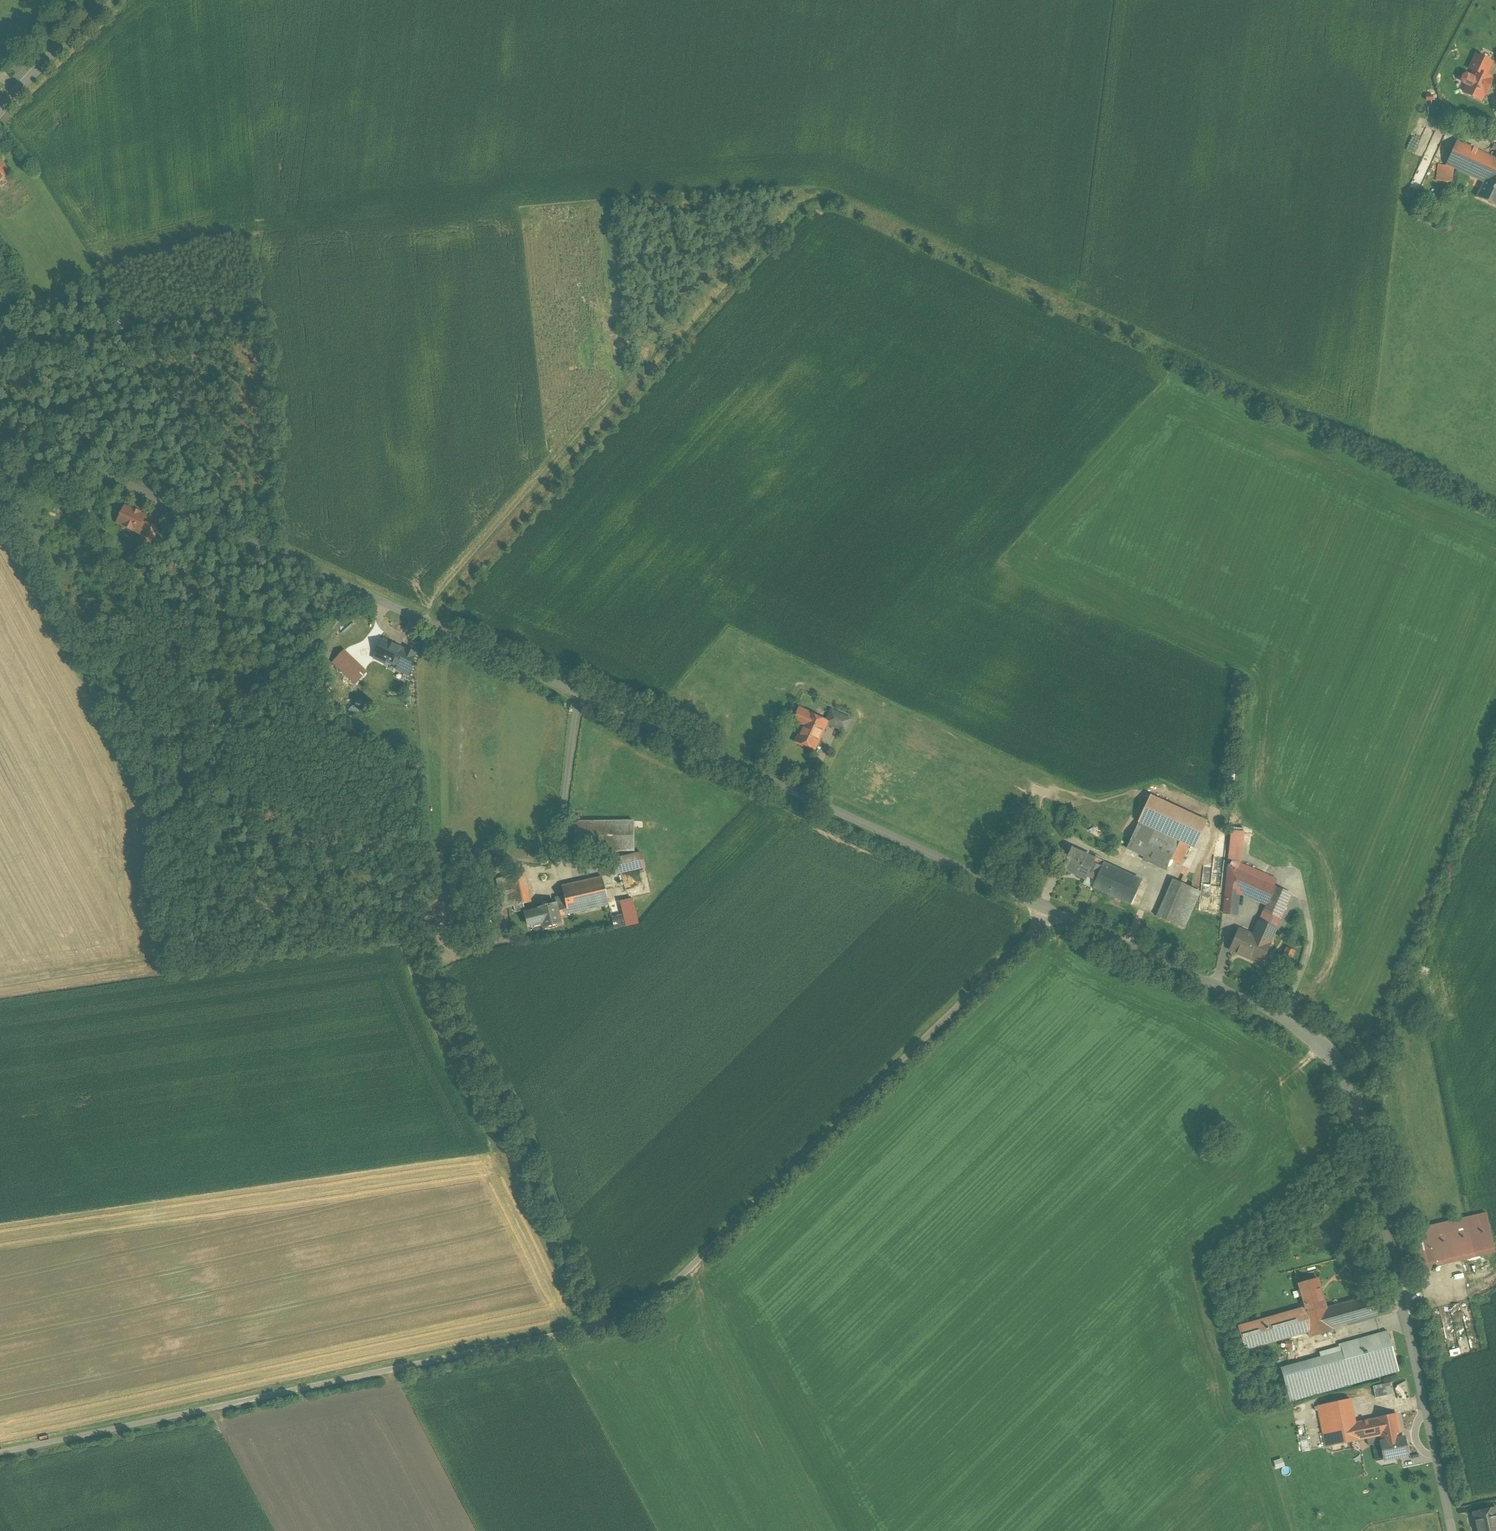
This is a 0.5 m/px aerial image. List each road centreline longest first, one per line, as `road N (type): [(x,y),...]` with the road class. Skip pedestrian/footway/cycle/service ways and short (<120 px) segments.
road 1 (unclassified): [(1045,907),(1031,934),(687,1270),(627,1316),(0,1453)]
road 2 (unclassified): [(0,424),(1045,907)]
road 3 (unclassified): [(1045,907),(1272,1014),(1337,1068),(1365,1138),(1451,1530)]
road 4 (track): [(354,589),(332,627),(248,712),(225,746),(197,838),(193,925),(217,950),(313,940),(349,896)]
road 5 (tertiary): [(0,111),(113,0)]

